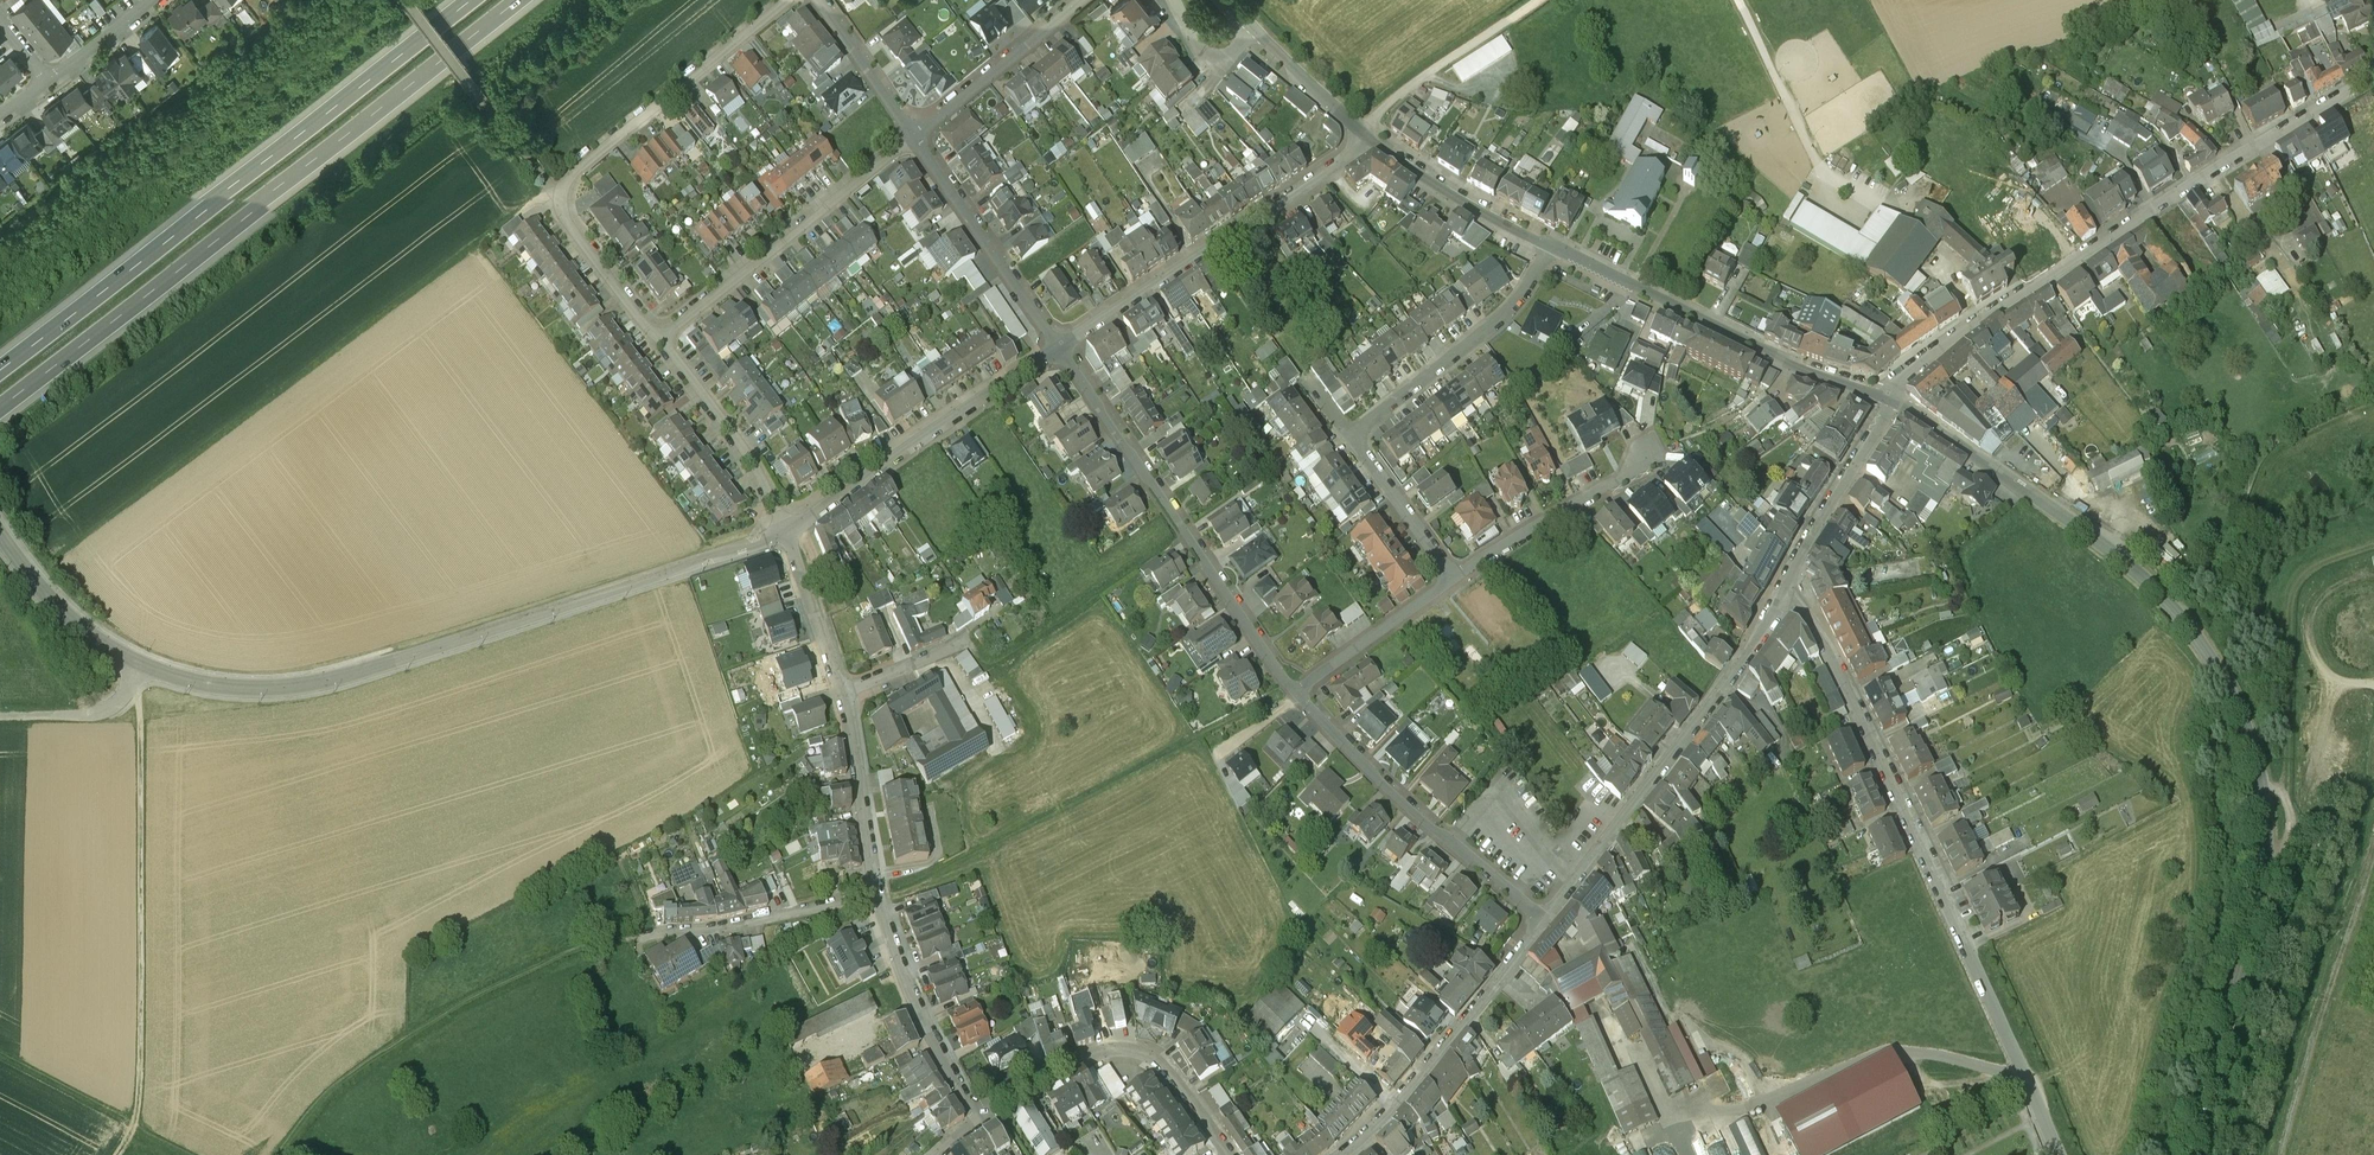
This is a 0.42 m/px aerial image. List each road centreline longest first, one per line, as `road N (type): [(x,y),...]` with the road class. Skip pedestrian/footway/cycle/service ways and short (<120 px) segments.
road 1 (tertiary): [(2190,1154),(2240,1006),(2266,886),(2266,794),(2240,709),(2205,648),(2129,563),(1977,450),(1892,399)]
road 2 (residential): [(0,521),(54,589),(117,645),(199,679),(254,688),(390,662),(786,526)]
road 3 (motorway): [(0,403),(520,0)]
road 4 (residential): [(2063,1154),(1917,831),(1818,639),(1780,602)]
road 5 (motorway): [(472,0),(0,360)]
road 6 (residential): [(1892,399),(1915,364),(1956,332),(2373,73)]
road 7 (residential): [(783,0),(588,154),(555,193),(564,217),(659,335)]
road 8 (track): [(117,1154),(137,1127),(140,1103),(144,715),(134,687)]
road 9 (track): [(281,1154),(347,1077),(463,1003),(554,959),(636,936)]
road 10 (residential): [(1061,345),(1298,691)]
road 11 (residential): [(1780,602),(1718,705),(1543,921)]
road 12 (tertiary): [(1892,399),(1781,361),(1551,247)]
road 13 (residential): [(1061,345),(1320,174),(1361,134)]
road 14 (residential): [(1298,691),(1380,776),(1543,921)]
road 15 (residential): [(786,526),(1061,345)]
road 16 (residential): [(914,133),(659,335)]
road 17 (residential): [(982,1116),(1075,1060),(1129,1049),(1170,1074),(1229,1154)]
road 18 (residential): [(1543,921),(1393,1108),(1340,1154)]
road 19 (track): [(2266,794),(2281,787),(2292,764),(2294,597),(2320,564),(2373,542)]
road 20 (residential): [(1352,436),(1510,310),(1551,247)]
road 21 (residential): [(914,133),(1061,345)]
road 22 (residential): [(879,894),(636,936)]
road 23 (residential): [(879,894),(926,1021),(982,1116)]
road 24 (residential): [(1892,399),(1780,602)]
road 25 (residential): [(1454,579),(1621,481),(1646,453)]
road 26 (residential): [(659,335),(751,461),(786,526)]
road 27 (tertiary): [(1551,247),(1361,134)]
road 28 (track): [(0,1054),(196,1154)]
road 29 (residential): [(1078,0),(914,133)]
road 30 (residential): [(841,689),(879,894)]
road 31 (residential): [(1298,691),(1454,579)]
road 32 (residential): [(1454,579),(1352,436)]
road 33 (residential): [(786,526),(841,689)]
road 34 (track): [(0,713),(109,707),(134,687),(145,659)]
road 35 (residential): [(822,0),(914,133)]
road 36 (tertiary): [(1361,134),(1246,23)]
road 37 (residential): [(841,689),(965,638)]
road 38 (residential): [(51,81),(154,0)]
road 39 (residential): [(1246,23),(1227,55),(1210,54),(1194,42),(1173,0)]

